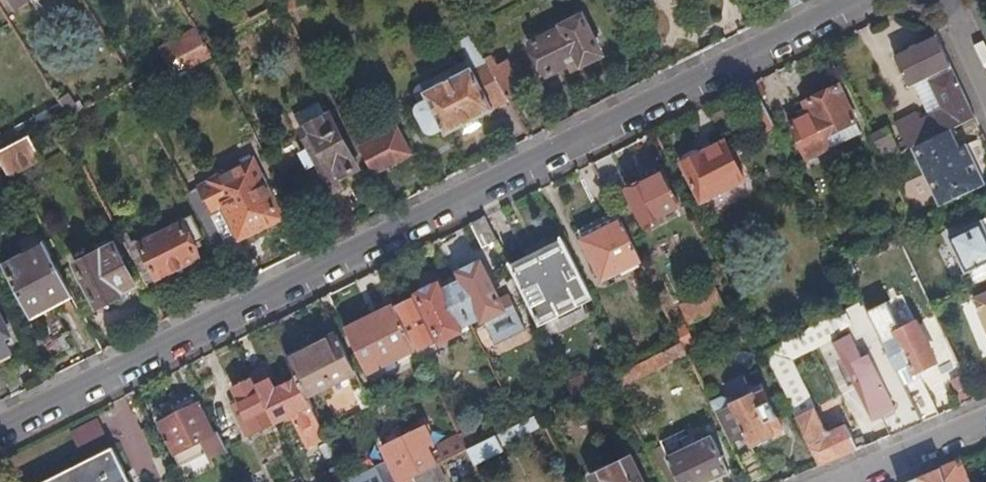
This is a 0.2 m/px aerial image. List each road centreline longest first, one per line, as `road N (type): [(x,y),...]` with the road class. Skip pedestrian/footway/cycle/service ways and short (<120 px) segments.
road 1 (residential): [(0,429),(858,0)]
road 2 (residential): [(845,481),(985,420)]

